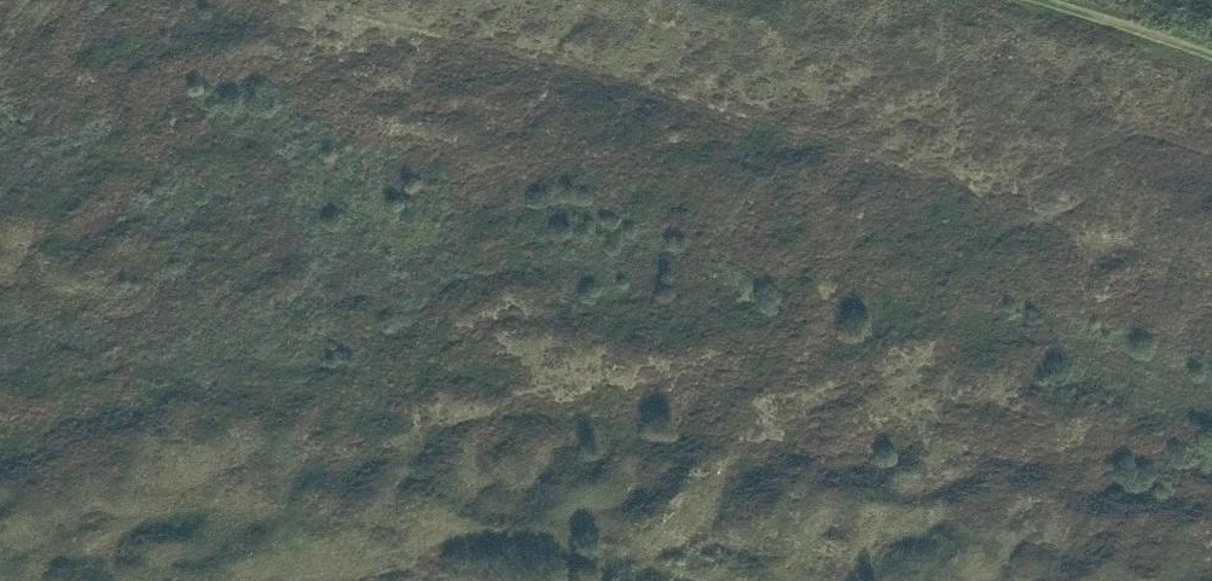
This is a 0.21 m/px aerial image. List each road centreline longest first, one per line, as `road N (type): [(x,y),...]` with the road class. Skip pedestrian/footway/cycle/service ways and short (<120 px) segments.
road 1 (track): [(1029,0),(1211,56)]

